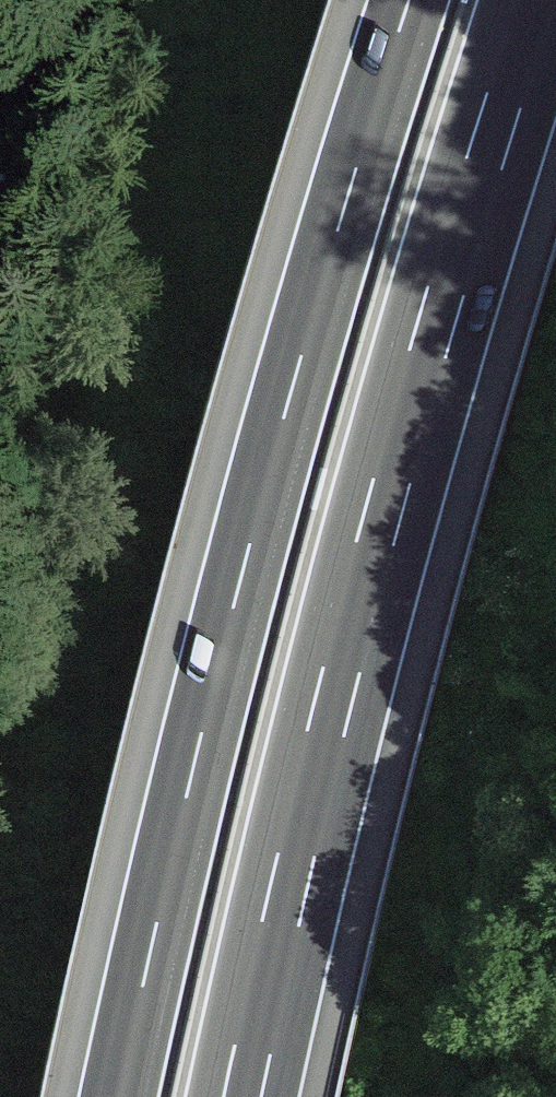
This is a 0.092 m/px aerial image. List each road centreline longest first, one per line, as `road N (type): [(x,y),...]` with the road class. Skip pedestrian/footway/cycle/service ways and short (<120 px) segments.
road 1 (motorway): [(415,0),(257,513),(120,1096)]
road 2 (motorway): [(243,1096),(376,540),(538,0)]

